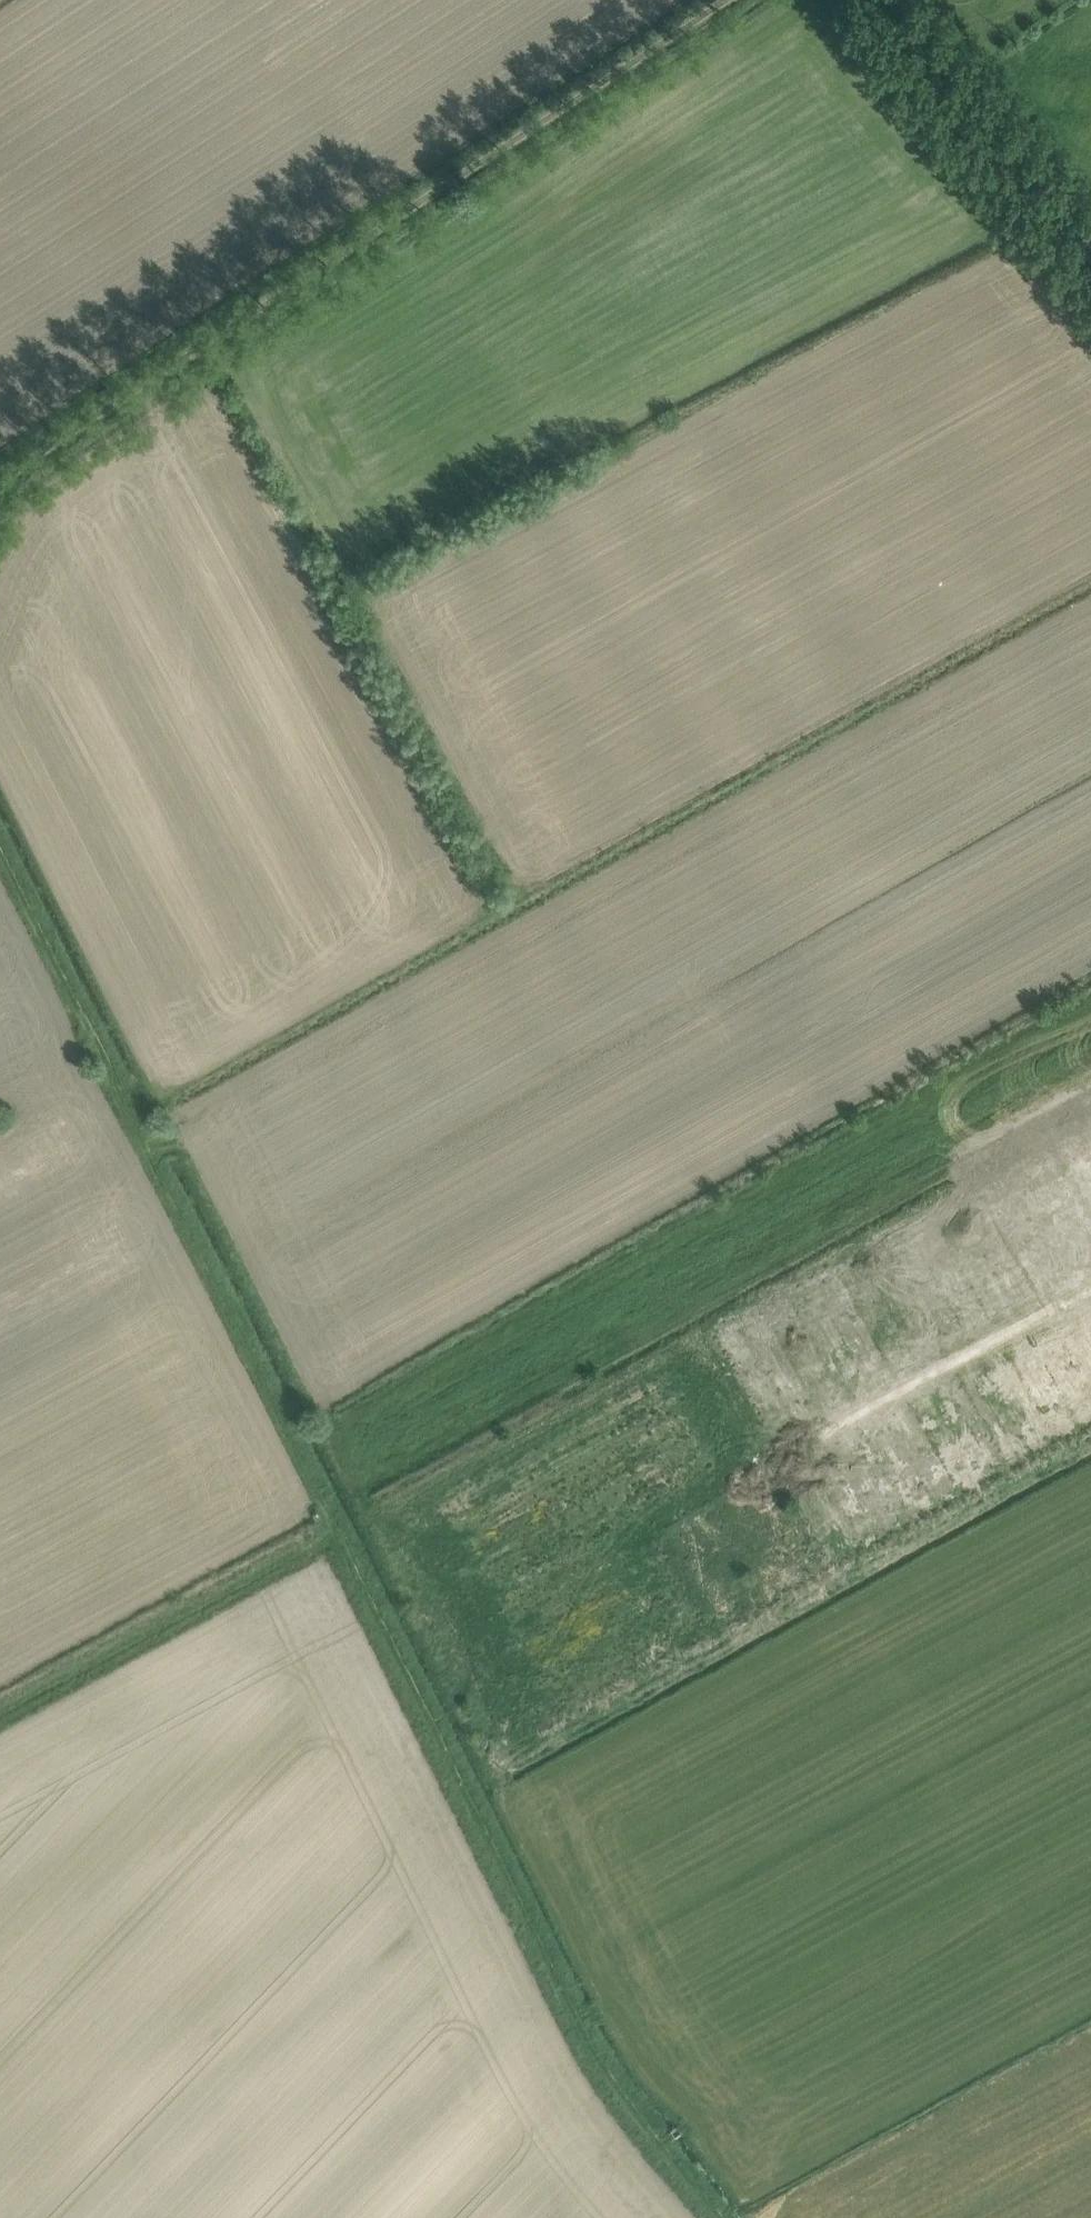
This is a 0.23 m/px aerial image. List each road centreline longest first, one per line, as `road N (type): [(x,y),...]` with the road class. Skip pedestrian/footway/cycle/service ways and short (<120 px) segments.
road 1 (track): [(593,2044),(0,826)]
road 2 (track): [(0,476),(701,0)]
road 3 (track): [(887,0),(1090,242)]

